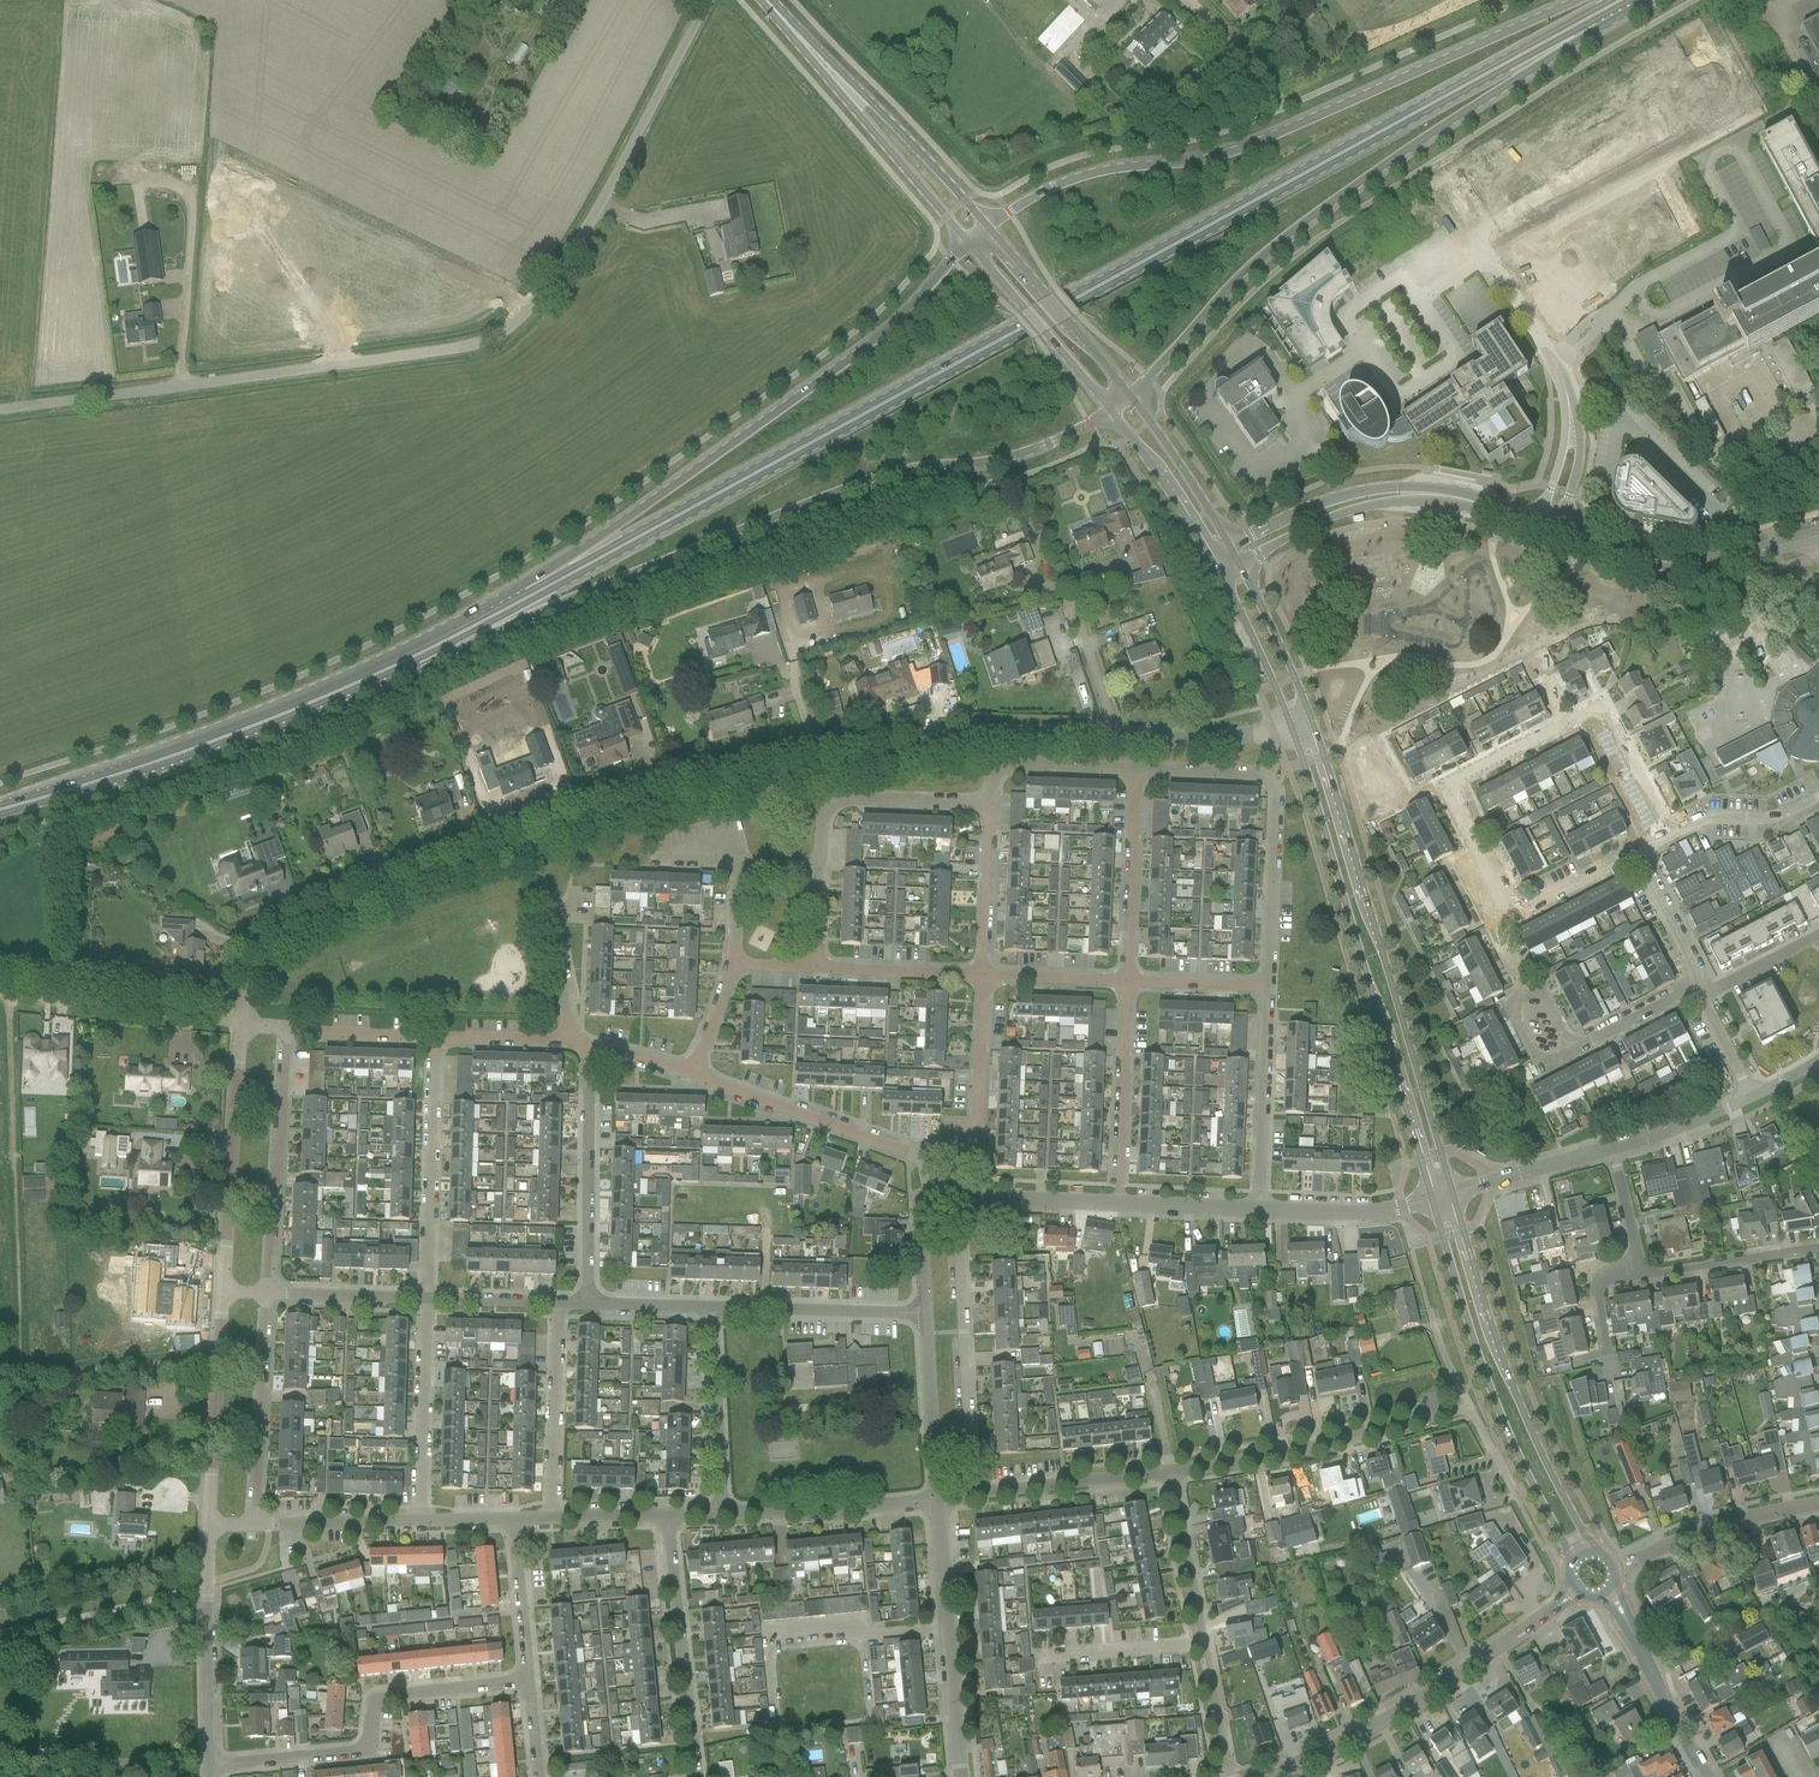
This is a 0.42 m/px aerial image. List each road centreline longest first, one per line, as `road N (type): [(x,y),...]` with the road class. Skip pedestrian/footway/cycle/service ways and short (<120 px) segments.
road 1 (primary): [(534,594),(1590,20)]
road 2 (unclassified): [(0,411),(480,348),(519,323),(574,253),(712,0)]
road 3 (primary): [(428,652),(860,484),(1006,461),(1111,412)]
road 4 (primary): [(1573,0),(1232,150),(1090,173),(986,227)]
road 5 (primary): [(1130,398),(1283,245),(1565,53),(1590,20)]
road 6 (primary): [(966,242),(889,327),(561,563),(534,594)]
road 7 (tertiary): [(1454,1193),(1312,721)]
road 8 (tertiary): [(1291,728),(1433,1199)]
road 9 (primary): [(0,810),(198,747),(428,652)]
road 10 (tertiary): [(1433,1199),(1495,1398),(1572,1561)]
road 11 (tertiary): [(1591,1551),(1502,1363),(1454,1193)]
road 12 (residential): [(211,1768),(360,1752),(371,1742),(378,1697),(531,1679)]
road 13 (residential): [(243,1023),(266,957),(302,929),(533,840)]
road 14 (tertiary): [(1270,1776),(1413,1707),(1572,1594)]
road 15 (residential): [(1267,988),(1274,782),(1262,775),(1136,770)]
road 16 (residential): [(821,774),(917,748),(993,740),(1119,742)]
road 17 (residential): [(958,1199),(970,1495)]
road 18 (residential): [(533,840),(821,774)]
road 19 (residential): [(934,1199),(920,1158),(693,1073)]
road 20 (residential): [(962,1776),(937,1499)]
road 21 (tertiary): [(1547,527),(1632,556),(1679,563),(1816,537)]
road 22 (residential): [(222,1293),(243,1023)]
road 23 (residential): [(266,1295),(288,1028)]
road 24 (residential): [(1174,1473),(1359,1437),(1431,1411)]
road 25 (residential): [(427,1299),(434,1038)]
road 26 (residential): [(671,1518),(697,1776)]
road 27 (residential): [(587,1303),(591,1045)]
road 28 (tertiary): [(1465,501),(1435,492),(1365,492),(1230,548)]
road 29 (residential): [(0,993),(243,1023)]
road 30 (residential): [(211,1768),(211,1526)]
road 31 (tertiary): [(1240,569),(1339,516),(1465,501)]
road 32 (residential): [(990,803),(830,798),(822,809),(821,869)]
road 33 (residential): [(211,1526),(222,1293)]
road 34 (residential): [(254,1527),(266,1295)]
road 35 (secondary): [(1130,398),(986,227)]
road 36 (secondary): [(966,242),(1111,412)]
road 37 (residential): [(1258,1211),(1267,988)]
road 38 (residential): [(427,1299),(420,1522)]
road 39 (residential): [(1129,982),(1120,1204)]
road 40 (residential): [(557,1302),(550,1519)]
road 41 (residential): [(724,1516),(937,1499)]
road 42 (residential): [(1136,770),(1129,982)]
road 43 (residential): [(1617,1565),(1703,1528),(1818,1503)]
road 44 (residential): [(715,1307),(926,1313)]
road 45 (residential): [(715,1307),(724,1516)]
road 46 (secondary): [(986,227),(873,105),(838,82)]
road 47 (residential): [(571,1043),(533,840)]
road 48 (secondary): [(838,82),(857,119),(966,242)]
road 49 (residential): [(970,1495),(1174,1473)]
road 50 (tertiary): [(1706,1776),(1611,1597)]
road 51 (residential): [(1477,852),(1451,786),(1564,723)]
road 52 (tertiary): [(1111,412),(1176,499),(1216,569)]
road 53 (residential): [(937,1499),(926,1313)]
road 54 (residential): [(1564,723),(1595,709),(1609,715),(1670,837)]
road 55 (residential): [(947,1130),(978,1131),(983,977)]
road 56 (tertiary): [(1230,548),(1130,398)]
road 57 (residential): [(1640,1275),(1818,1254)]
road 58 (residential): [(1433,1199),(1355,1213),(1258,1211)]
road 59 (tertiary): [(1216,569),(1291,728)]
road 60 (residential): [(1574,428),(1559,366),(1503,269)]
road 61 (residential): [(983,977),(990,803)]
road 62 (residential): [(1119,742),(1224,741),(1291,728)]
road 63 (residential): [(1174,1473),(1204,1642)]
road 64 (residential): [(1136,770),(1007,765),(990,803)]
road 65 (tertiary): [(1312,721),(1240,569)]
road 66 (residential): [(254,1527),(420,1522)]
road 67 (residential): [(1040,1656),(1204,1642)]
road 68 (residential): [(1612,1148),(1454,1193)]
road 69 (residential): [(821,970),(983,977)]
road 70 (residential): [(1120,1204),(958,1199)]
road 71 (residential): [(266,1295),(427,1299)]
road 72 (residential): [(515,1520),(531,1679)]
road 73 (residential): [(1670,837),(1714,818),(1774,816),(1818,795)]
road 74 (residential): [(1755,1099),(1612,1148)]
road 75 (residential): [(1699,991),(1635,855)]
road 76 (residential): [(434,1038),(288,1028)]
road 77 (residential): [(983,977),(1129,982)]
road 78 (residential): [(1119,742),(1075,608)]
road 79 (residential): [(1572,1051),(1699,991)]
road 80 (residential): [(1258,1211),(1120,1204)]
road 81 (residential): [(1129,982),(1267,988)]
road 82 (residential): [(571,1043),(434,1038)]
road 83 (residential): [(1204,1642),(1229,1776)]
road 84 (residential): [(1612,1376),(1598,1294),(1613,1277),(1640,1275)]
road 85 (residential): [(1699,991),(1818,934)]
road 86 (residential): [(1640,1275),(1612,1148)]
road 87 (residential): [(427,1299),(557,1302)]
road 88 (residential): [(587,1303),(715,1307)]
road 89 (residential): [(1522,911),(1635,855)]
road 90 (residential): [(926,1313),(919,1205),(934,1199)]
road 91 (residential): [(1755,1099),(1699,991)]
road 92 (residential): [(550,1519),(671,1518)]
road 93 (primary): [(428,652),(534,594)]

